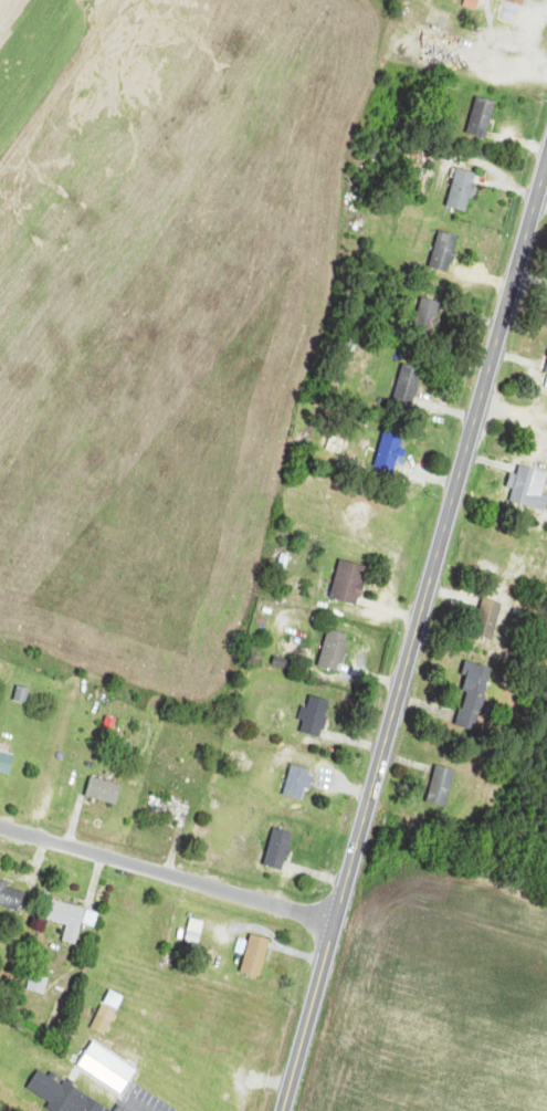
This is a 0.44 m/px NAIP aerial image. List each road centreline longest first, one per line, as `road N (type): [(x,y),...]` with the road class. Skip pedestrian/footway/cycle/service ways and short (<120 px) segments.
road 1 (secondary): [(283,1110),(546,165)]
road 2 (track): [(165,874),(211,753),(206,714),(305,338),(338,145),(378,45)]
road 3 (residential): [(0,828),(336,922)]

